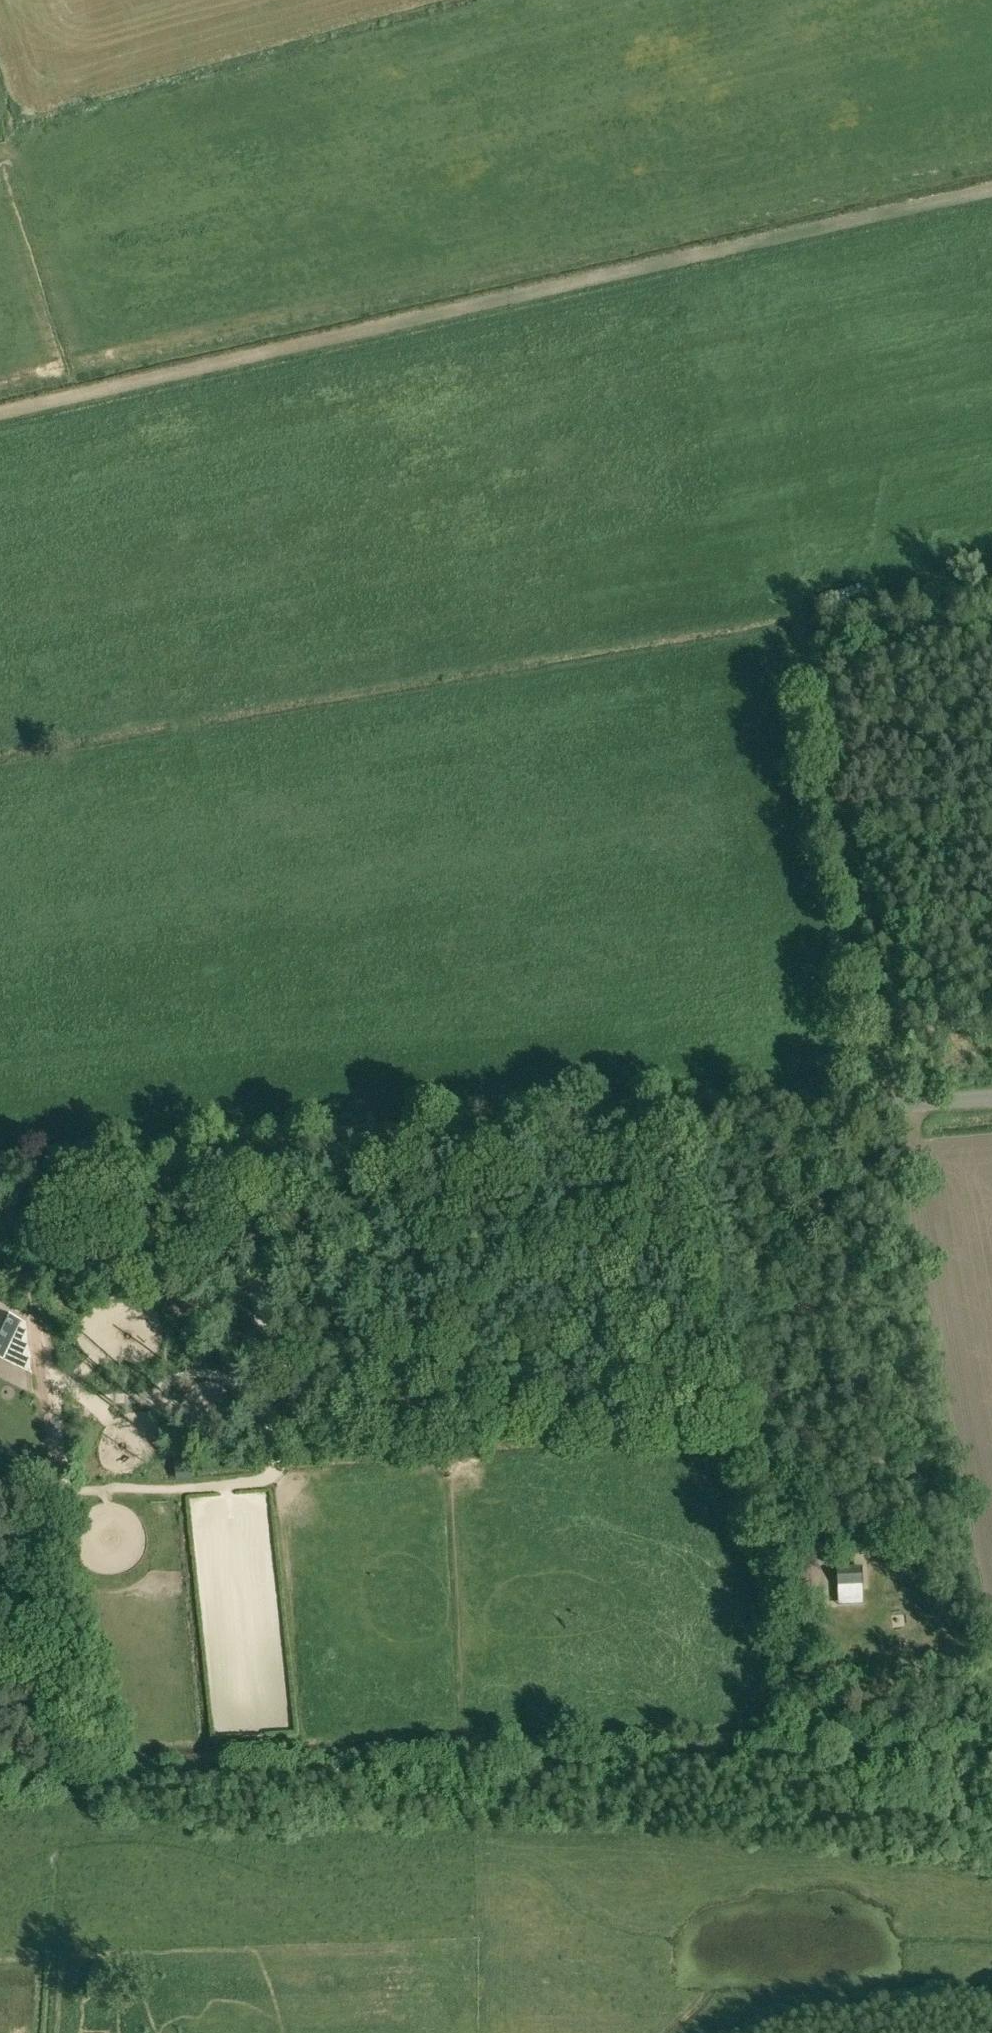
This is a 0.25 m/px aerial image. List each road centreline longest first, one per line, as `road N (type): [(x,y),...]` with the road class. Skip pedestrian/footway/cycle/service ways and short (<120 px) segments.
road 1 (unclassified): [(0,1180),(991,1104)]
road 2 (track): [(991,1742),(0,1783)]

